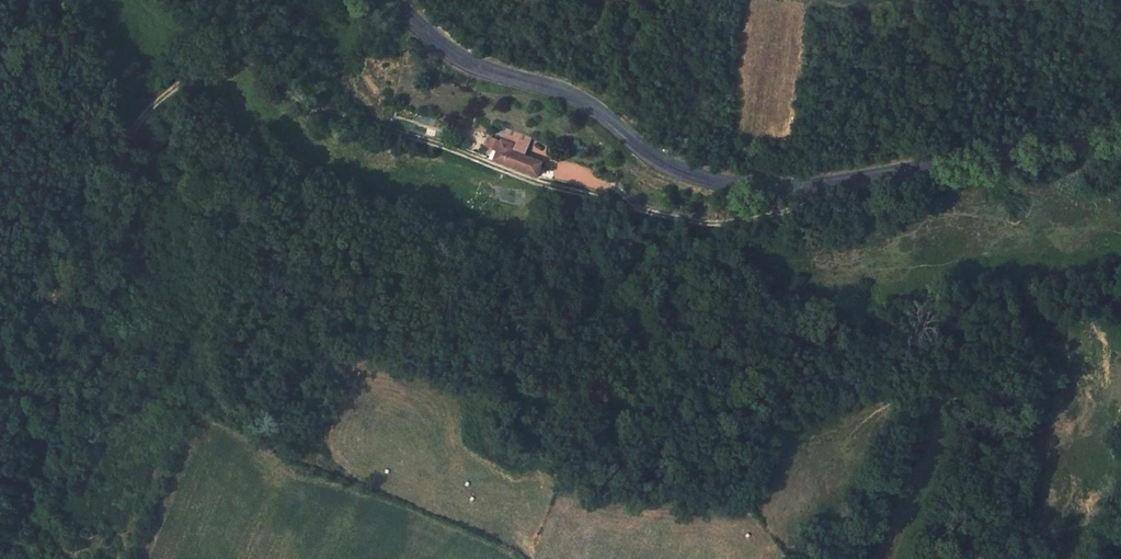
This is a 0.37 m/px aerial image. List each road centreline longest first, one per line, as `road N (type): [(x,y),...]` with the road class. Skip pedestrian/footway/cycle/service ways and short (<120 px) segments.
road 1 (track): [(0,176),(29,196),(47,231),(45,282),(54,292),(68,281),(138,115),(194,66),(230,52),(258,63),(317,110),(661,214),(720,224),(811,204),(840,181)]
road 2 (tertiary): [(395,0),(448,51),(562,88),(653,155),(699,177),(752,186),(840,181),(1120,128)]

